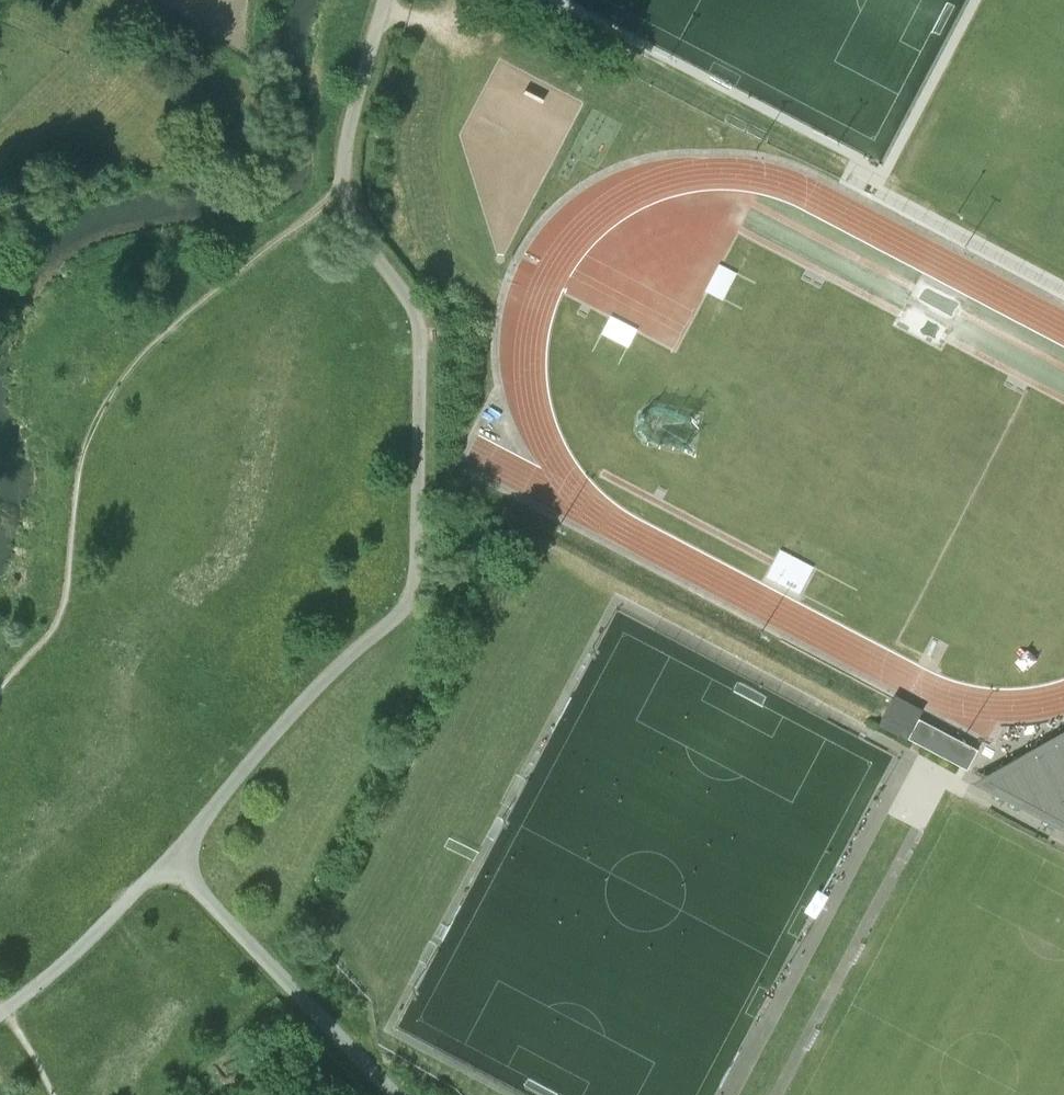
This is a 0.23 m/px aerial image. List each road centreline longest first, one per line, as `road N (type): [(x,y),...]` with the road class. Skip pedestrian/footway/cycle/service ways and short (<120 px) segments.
road 1 (unclassified): [(172,858),(321,682),(411,595),(420,325),(355,222),(345,169),(386,0)]
road 2 (unclassified): [(398,1094),(172,858)]
road 3 (unclassified): [(172,858),(0,1015)]

